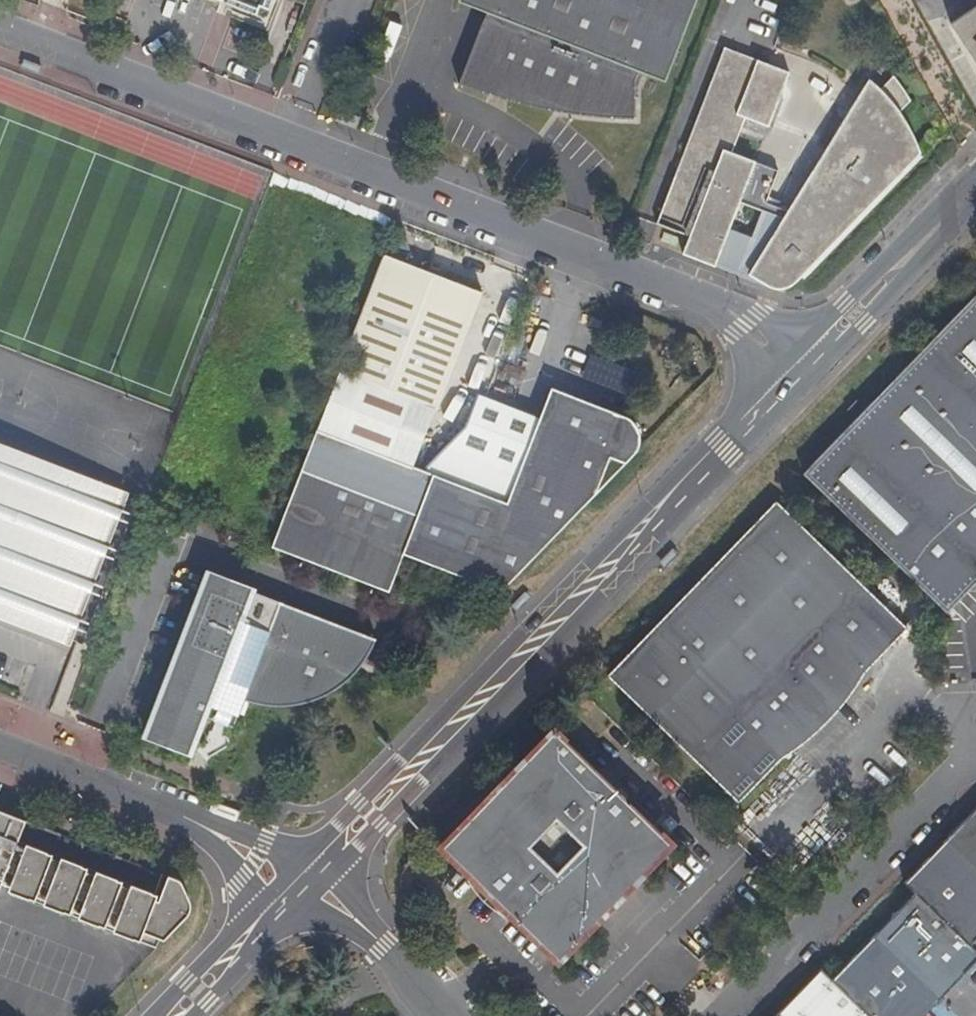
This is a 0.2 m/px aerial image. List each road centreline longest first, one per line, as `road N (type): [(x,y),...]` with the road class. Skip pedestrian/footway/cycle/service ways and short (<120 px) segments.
road 1 (residential): [(0,29),(717,303),(805,363)]
road 2 (tertiary): [(310,876),(805,363)]
road 3 (unclassified): [(975,748),(717,1015)]
road 4 (residential): [(0,750),(187,816),(241,848)]
road 5 (tertiary): [(805,363),(975,187)]
road 6 (unclassified): [(302,884),(385,945),(456,1015)]

